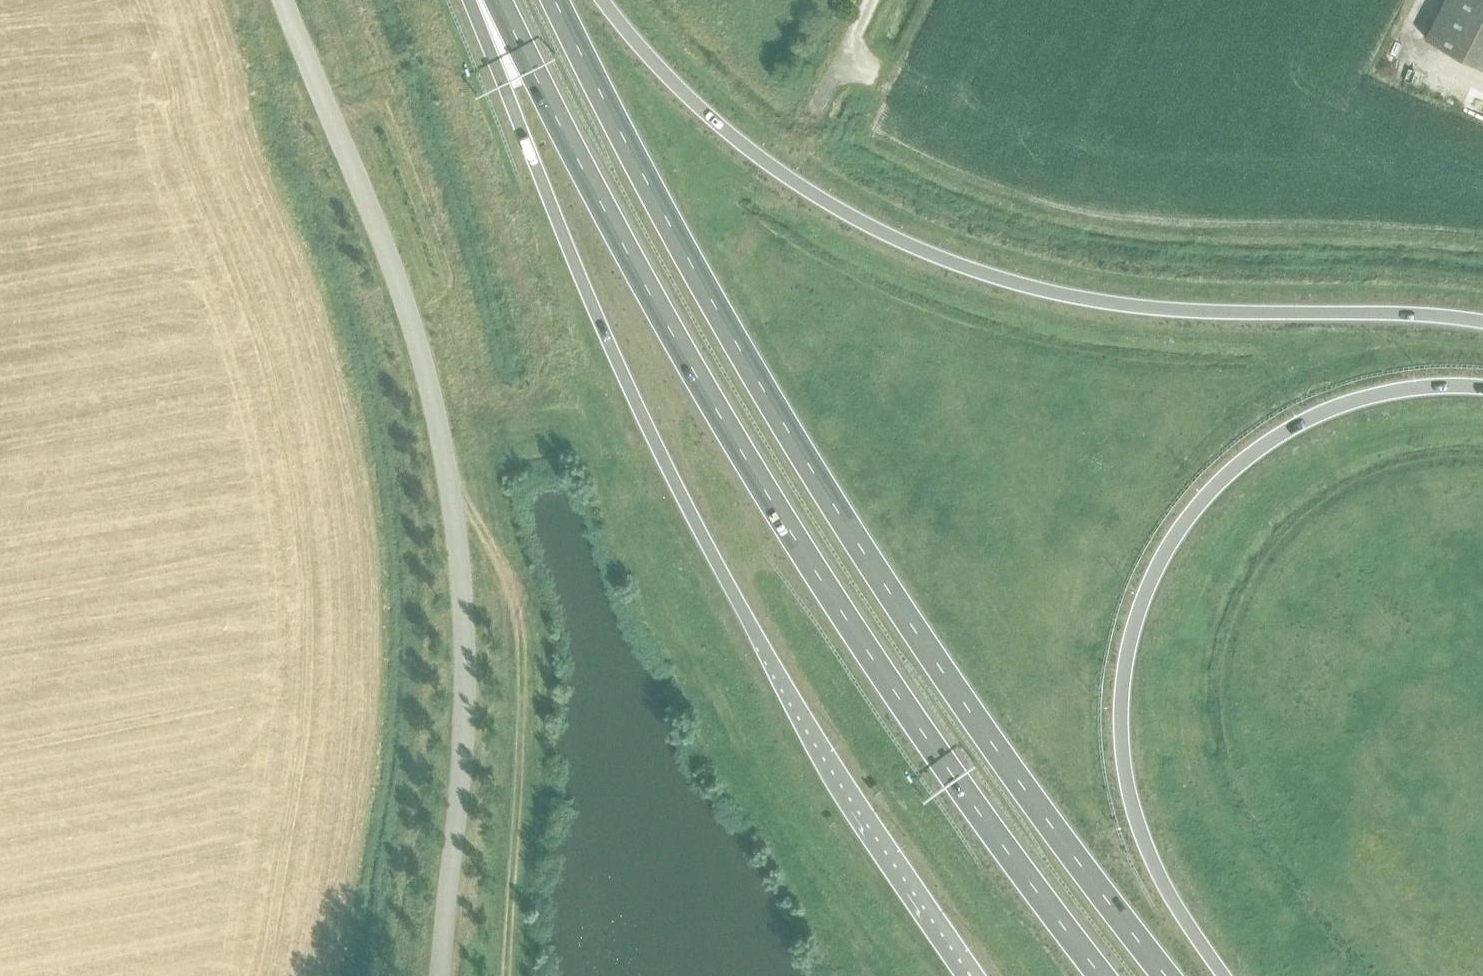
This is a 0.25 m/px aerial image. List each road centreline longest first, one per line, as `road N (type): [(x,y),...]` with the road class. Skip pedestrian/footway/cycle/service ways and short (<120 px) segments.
road 1 (trunk): [(1169,975),(1062,838),(803,450),(681,241),(557,0)]
road 2 (trunk): [(501,0),(640,275),(744,453),(845,617),(1102,975)]
road 3 (trunk): [(482,0),(506,91),(554,210),(681,493),(816,732),(971,967)]
road 4 (unclassified): [(447,975),(465,592),(450,462),(400,284),(286,0)]
road 5 (trunk): [(1482,322),(1144,304),(967,265),(894,233),(773,162),(665,73),(603,0)]
road 6 (trunk): [(1228,975),(1163,877),(1130,784),(1121,706),(1128,646),(1147,588),(1199,503),(1277,436),(1359,398),(1482,387)]
road 7 (unclassified): [(818,123),(872,0)]

